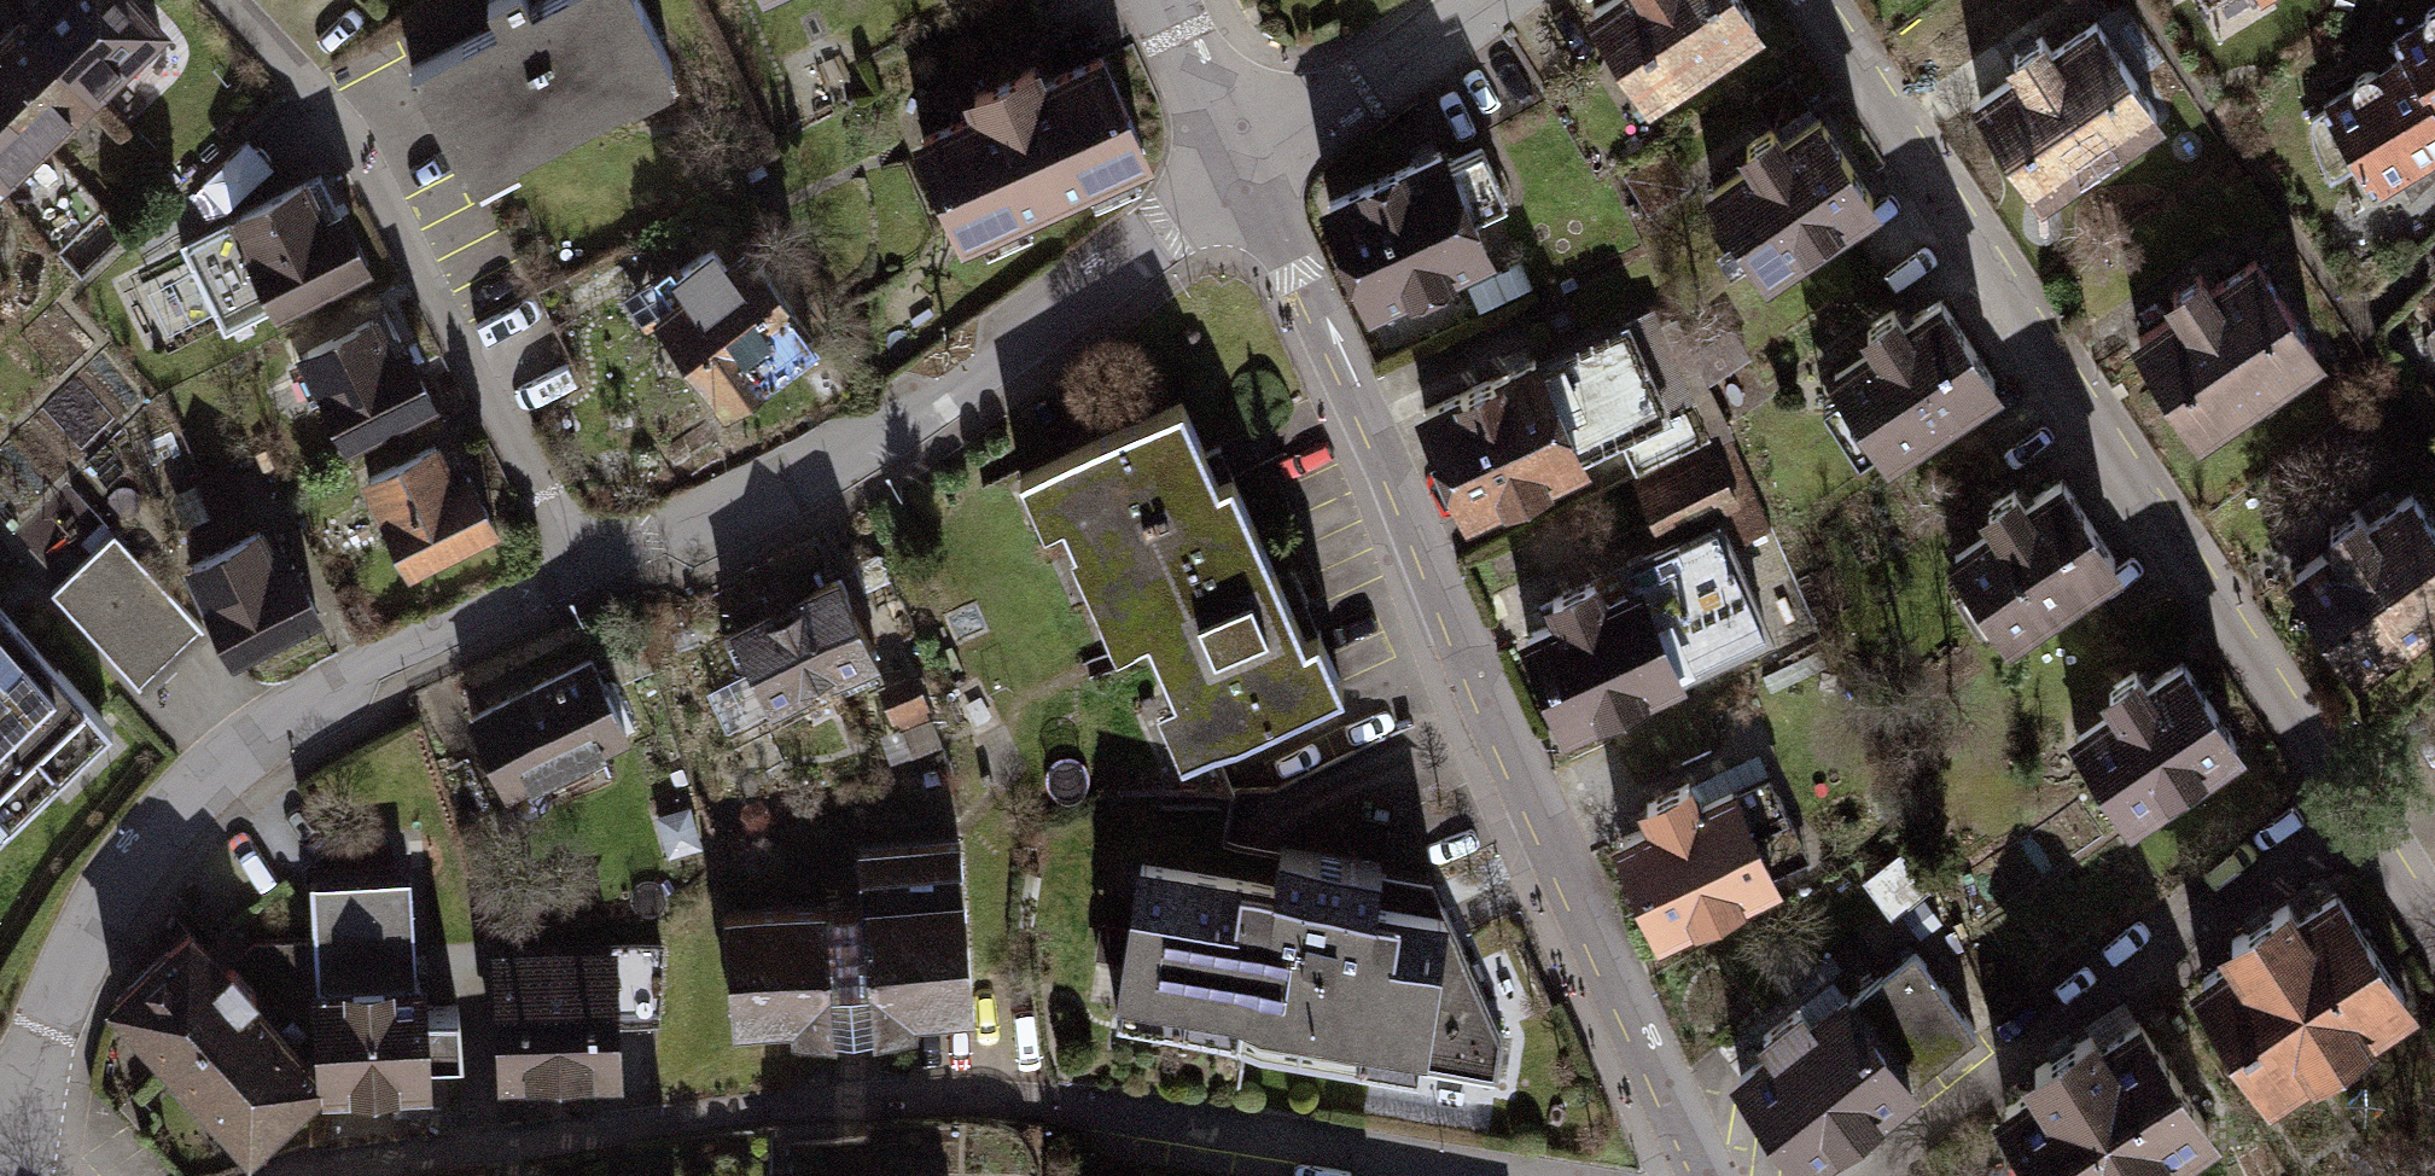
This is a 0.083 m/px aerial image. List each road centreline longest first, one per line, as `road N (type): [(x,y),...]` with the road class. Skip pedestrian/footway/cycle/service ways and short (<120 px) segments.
road 1 (residential): [(1827,0),(2434,965)]
road 2 (residential): [(1719,1175),(1543,818),(1259,172)]
road 3 (residential): [(1433,1175),(1084,1105),(646,1131),(403,1175)]
road 4 (residential): [(575,565),(350,674),(182,806),(70,977),(12,1131)]
road 5 (residential): [(1259,172),(882,434),(575,565)]
road 6 (residential): [(575,565),(342,120),(227,0)]
road 7 (residential): [(1495,0),(1259,172)]
road 8 (residential): [(1259,172),(1164,0)]

